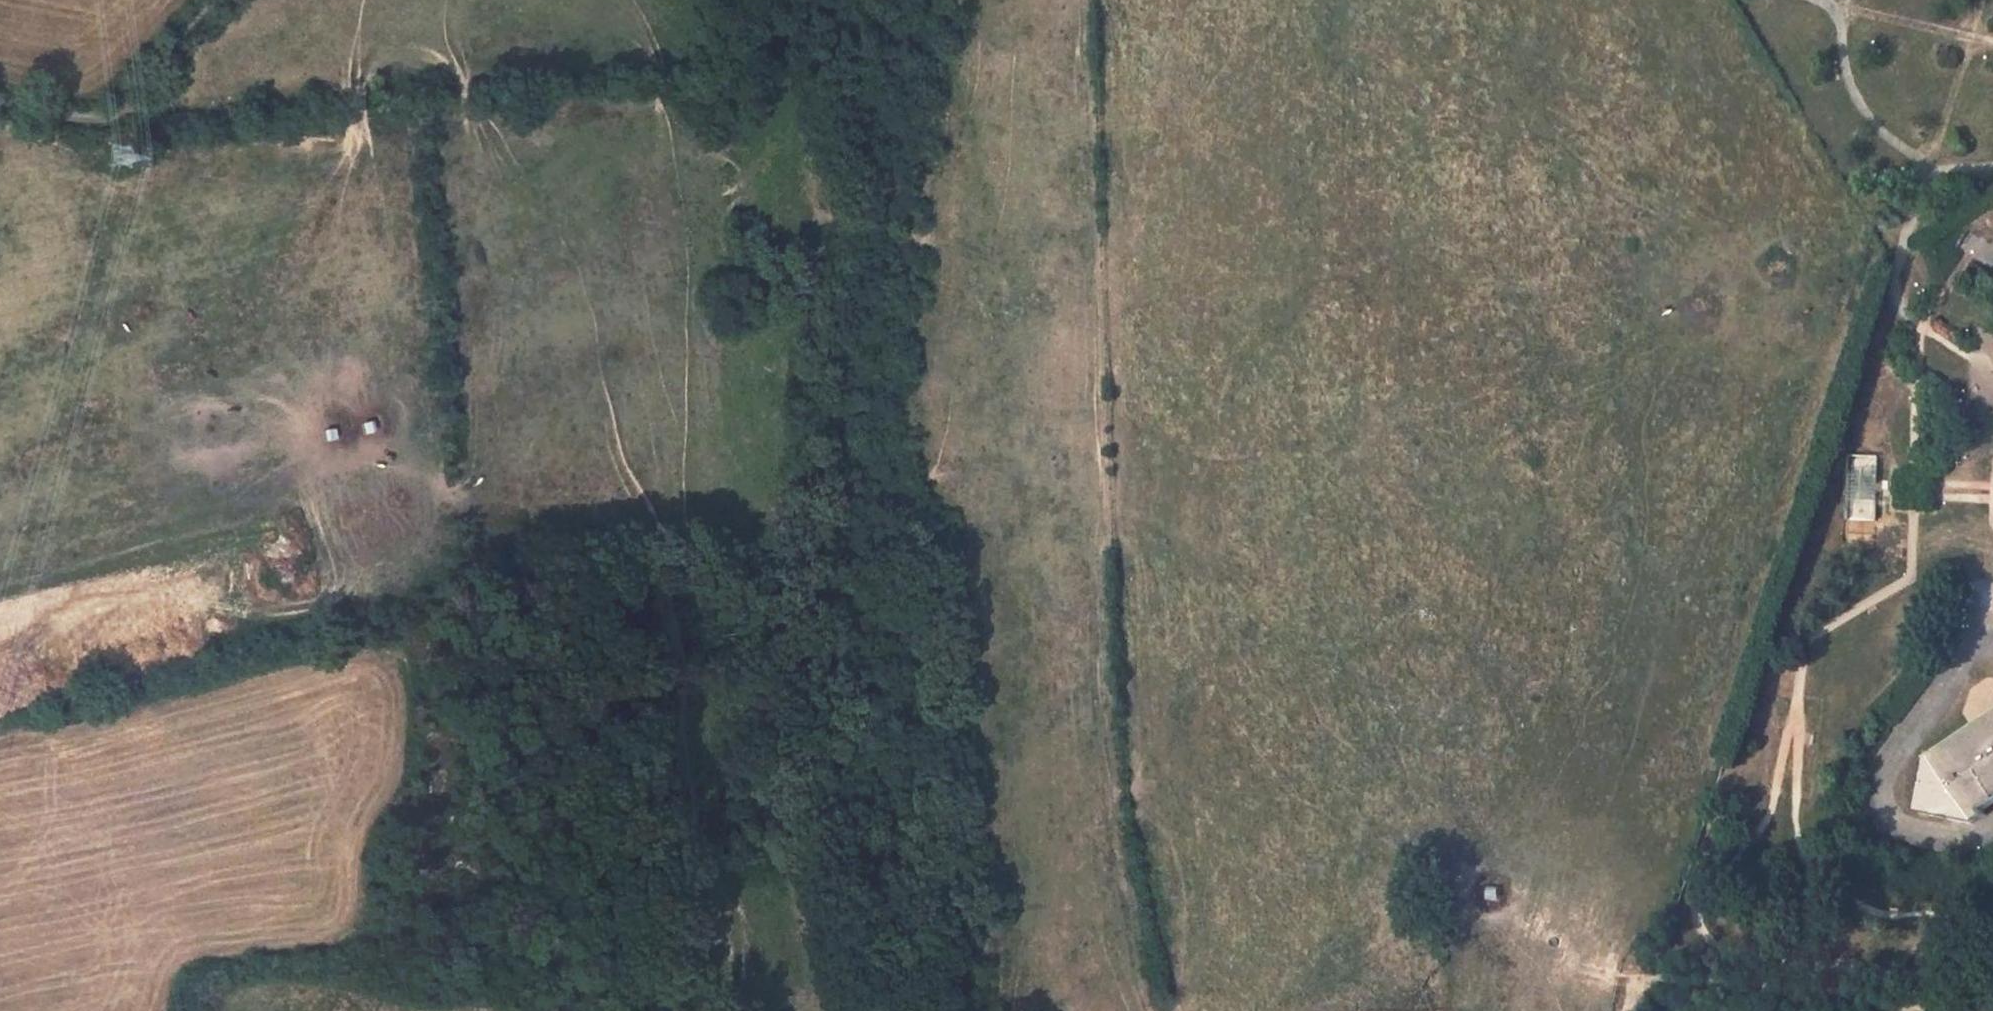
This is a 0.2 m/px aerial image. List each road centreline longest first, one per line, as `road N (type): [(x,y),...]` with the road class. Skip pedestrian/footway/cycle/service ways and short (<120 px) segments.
road 1 (track): [(1888,1010),(1642,981),(1633,1010)]
road 2 (track): [(0,104),(107,117),(129,104),(164,47),(210,0)]

